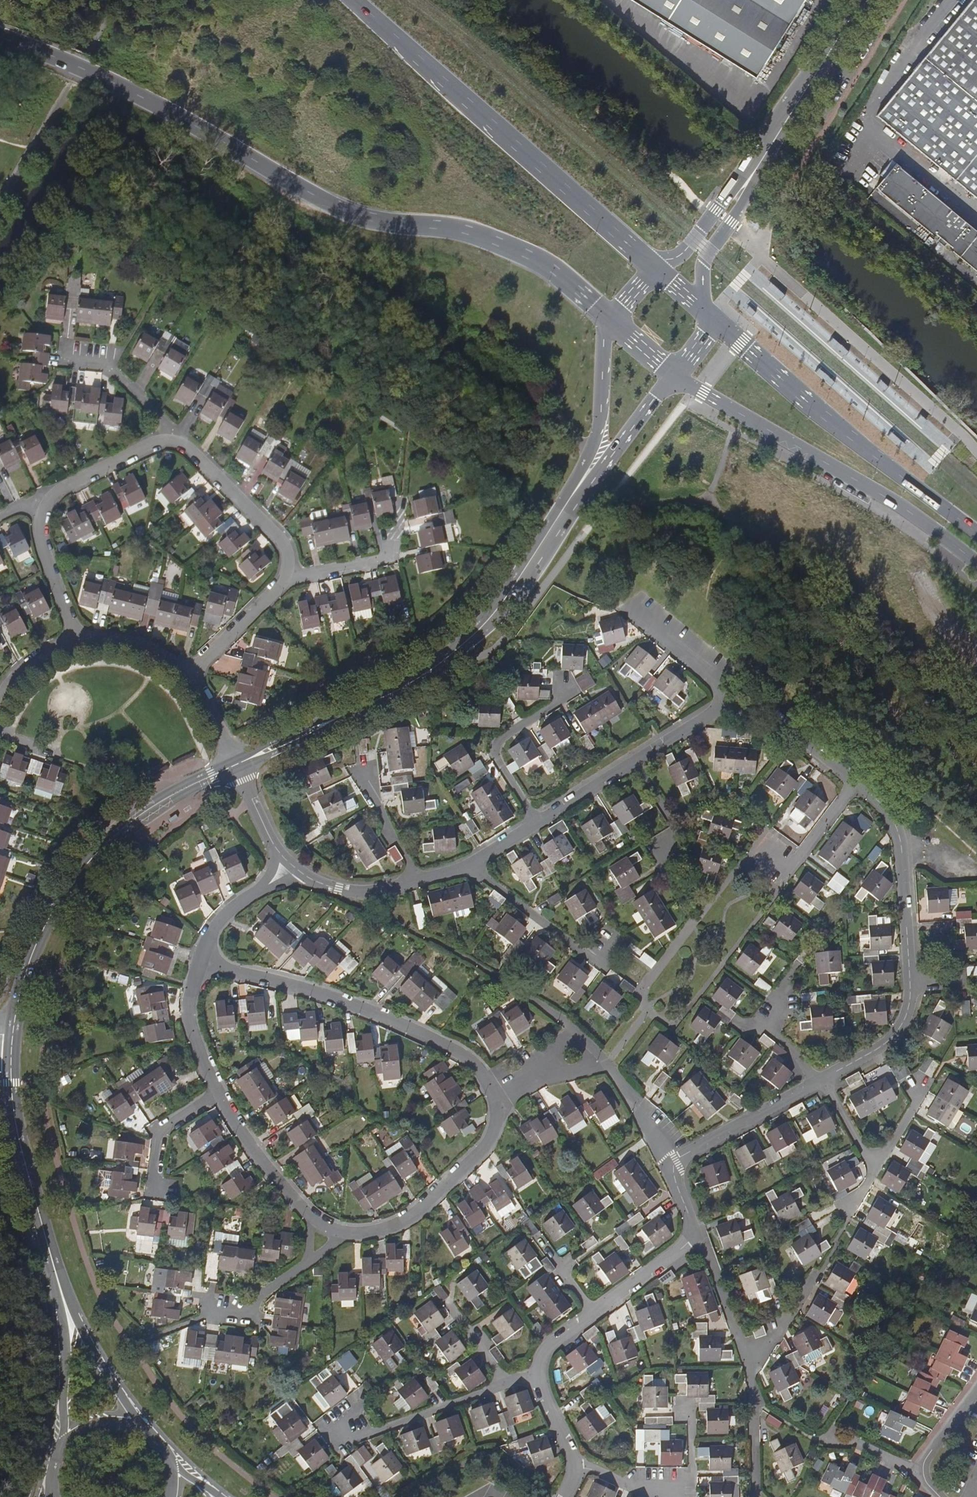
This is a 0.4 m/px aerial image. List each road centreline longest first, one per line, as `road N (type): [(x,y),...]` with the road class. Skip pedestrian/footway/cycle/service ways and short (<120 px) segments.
road 1 (trunk): [(94,77),(354,219),(449,226),(504,243),(556,271),(612,320)]
road 2 (tertiary): [(568,499),(510,592),(450,656),(236,764)]
road 3 (trunk): [(656,269),(363,0)]
road 4 (tertiary): [(236,764),(169,796),(84,864),(34,949),(12,1034)]
road 5 (secondary): [(675,373),(880,494),(976,565)]
road 6 (secondary): [(976,533),(708,314)]
road 7 (residential): [(493,1093),(475,1064),(402,1024),(288,983),(199,964)]
road 8 (tertiary): [(12,1034),(16,1124),(58,1277)]
road 9 (unclassified): [(0,211),(109,0)]
road 10 (residential): [(348,1233),(407,1218),(477,1158),(495,1130),(493,1093)]
road 11 (residential): [(856,782),(886,805),(899,832),(911,984)]
road 12 (secondary): [(861,0),(758,165)]
road 13 (residential): [(287,576),(283,543),(190,450),(168,442)]
road 14 (tertiary): [(612,320),(601,414),(568,499)]
road 15 (residential): [(536,824),(494,748),(554,705),(566,688)]
road 16 (residential): [(472,864),(598,964),(612,954)]
road 17 (residential): [(507,1384),(383,1429),(348,1421)]
road 18 (residential): [(816,1083),(692,1151),(676,1170)]
road 19 (tertiary): [(568,499),(675,373)]
road 20 (tertiary): [(131,1425),(58,1277)]
road 21 (tertiary): [(58,1277),(70,1440)]
road 22 (secondary): [(708,314),(705,261),(758,165)]
road 23 (residential): [(725,709),(772,714),(856,782)]
road 24 (residential): [(219,1093),(309,1215)]
road 25 (residential): [(856,782),(785,873),(759,852)]
road 26 (residential): [(168,442),(54,494),(41,512)]
road 27 (secondary): [(758,165),(686,250),(656,269)]
road 28 (residential): [(835,1249),(769,1343),(745,1354)]
road 29 (residential): [(168,442),(160,419),(99,364),(66,357)]
road 30 (residential): [(725,709),(710,665),(638,607)]
road 31 (residential): [(190,674),(287,576)]
road 32 (residential): [(911,984),(899,1032),(825,1079)]
road 33 (residential): [(41,512),(41,545),(76,642)]
road 34 (residential): [(199,964),(190,1016),(219,1093)]
road 35 (residential): [(745,1354),(706,1247),(691,1236)]
road 36 (residential): [(219,1093),(160,1129),(153,1189)]
road 37 (residential): [(976,1391),(923,1470),(945,1496)]
road 38 (residential): [(691,1236),(593,1313)]
road 39 (residential): [(190,674),(136,645),(76,642)]

